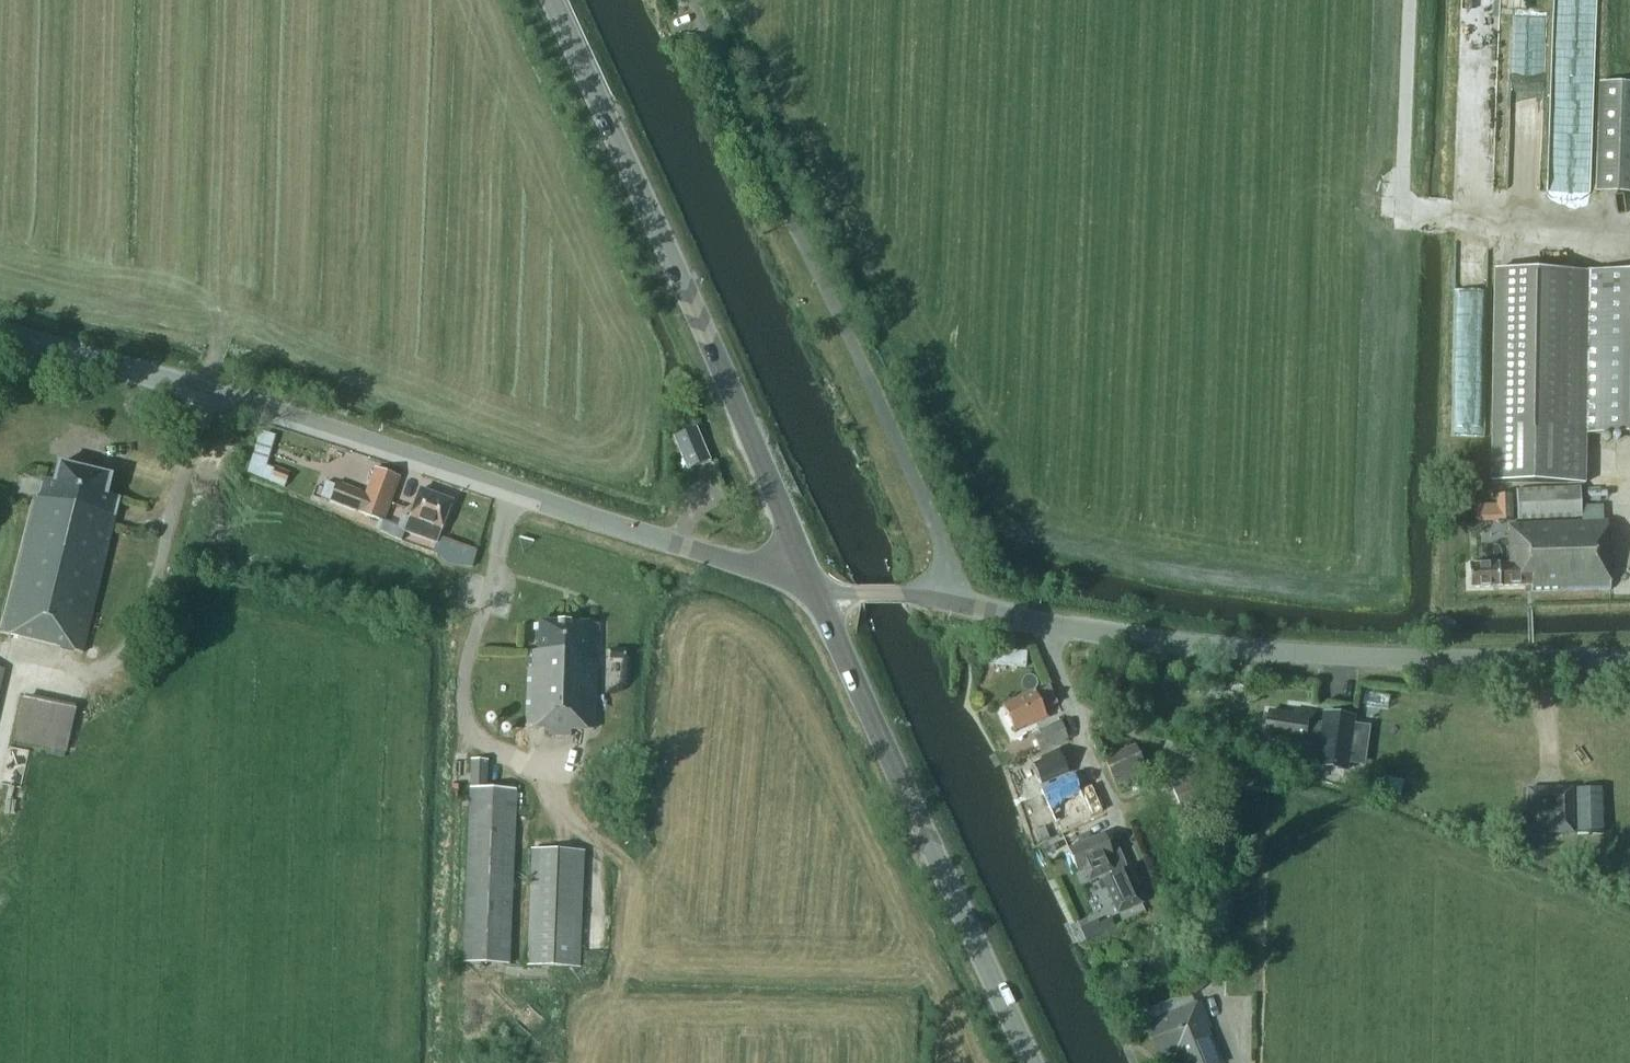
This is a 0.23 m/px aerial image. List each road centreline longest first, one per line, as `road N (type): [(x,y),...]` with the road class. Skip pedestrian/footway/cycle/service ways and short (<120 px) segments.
road 1 (tertiary): [(814,587),(0,331)]
road 2 (unclassified): [(953,605),(942,545),(704,0)]
road 3 (secondary): [(814,587),(553,0)]
road 4 (tertiary): [(1629,659),(1277,654),(1049,626)]
road 5 (secondary): [(1031,1062),(814,587)]
road 6 (residential): [(1049,626),(1054,663),(1124,841)]
road 7 (tertiary): [(953,605),(814,587)]

